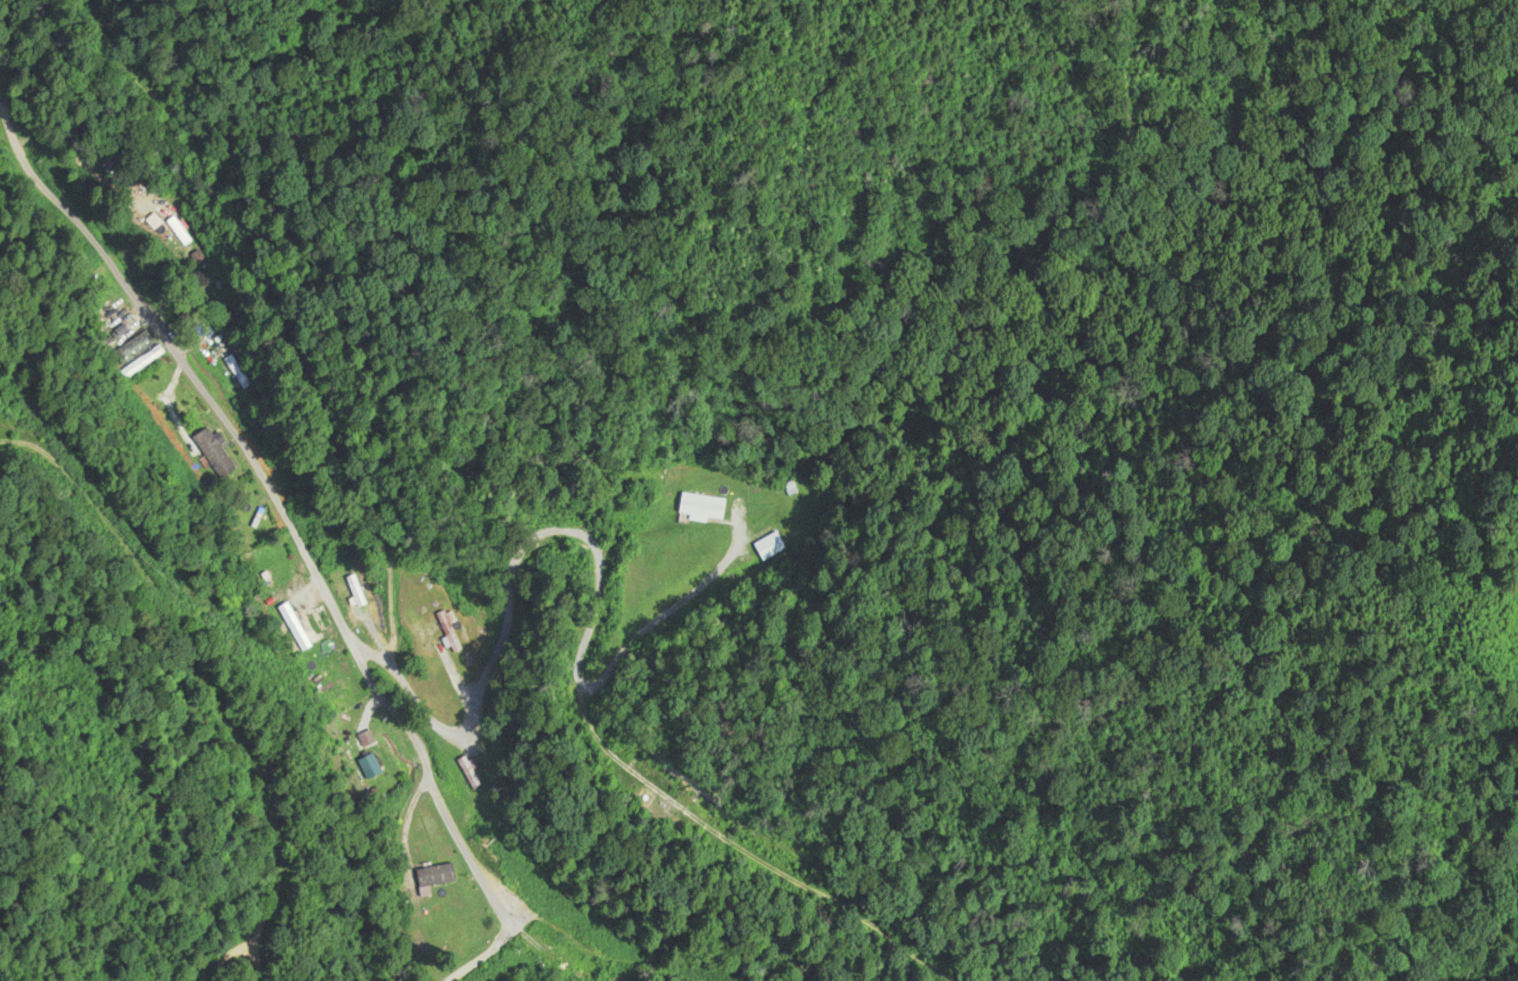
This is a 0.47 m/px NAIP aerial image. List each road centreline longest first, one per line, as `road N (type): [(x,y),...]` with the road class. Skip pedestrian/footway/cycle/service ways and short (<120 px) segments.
road 1 (residential): [(479,935),(457,849),(307,558),(162,321),(49,191),(0,86)]

